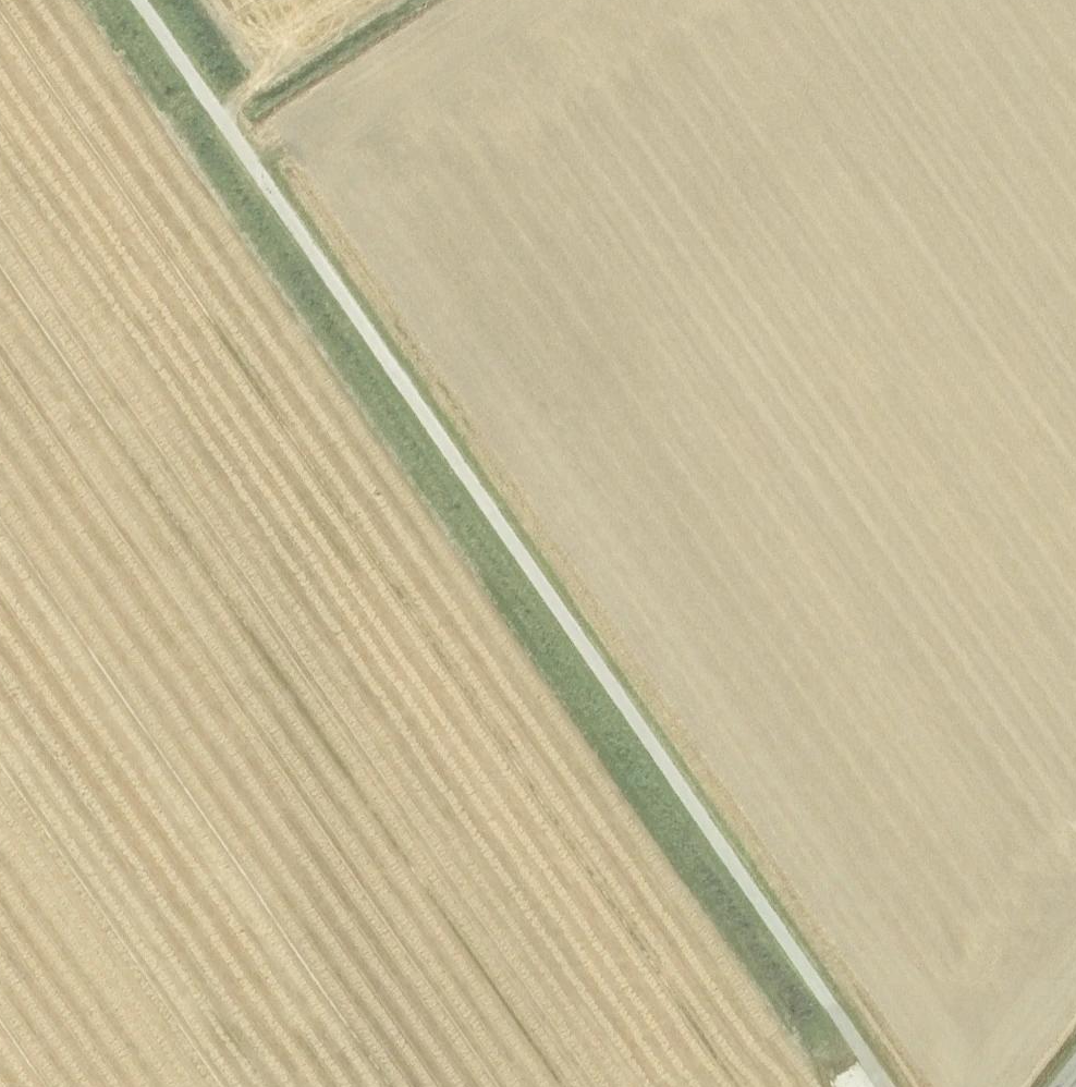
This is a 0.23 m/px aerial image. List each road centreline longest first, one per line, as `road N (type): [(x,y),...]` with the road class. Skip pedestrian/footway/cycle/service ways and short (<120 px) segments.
road 1 (unclassified): [(884,1086),(140,0)]

